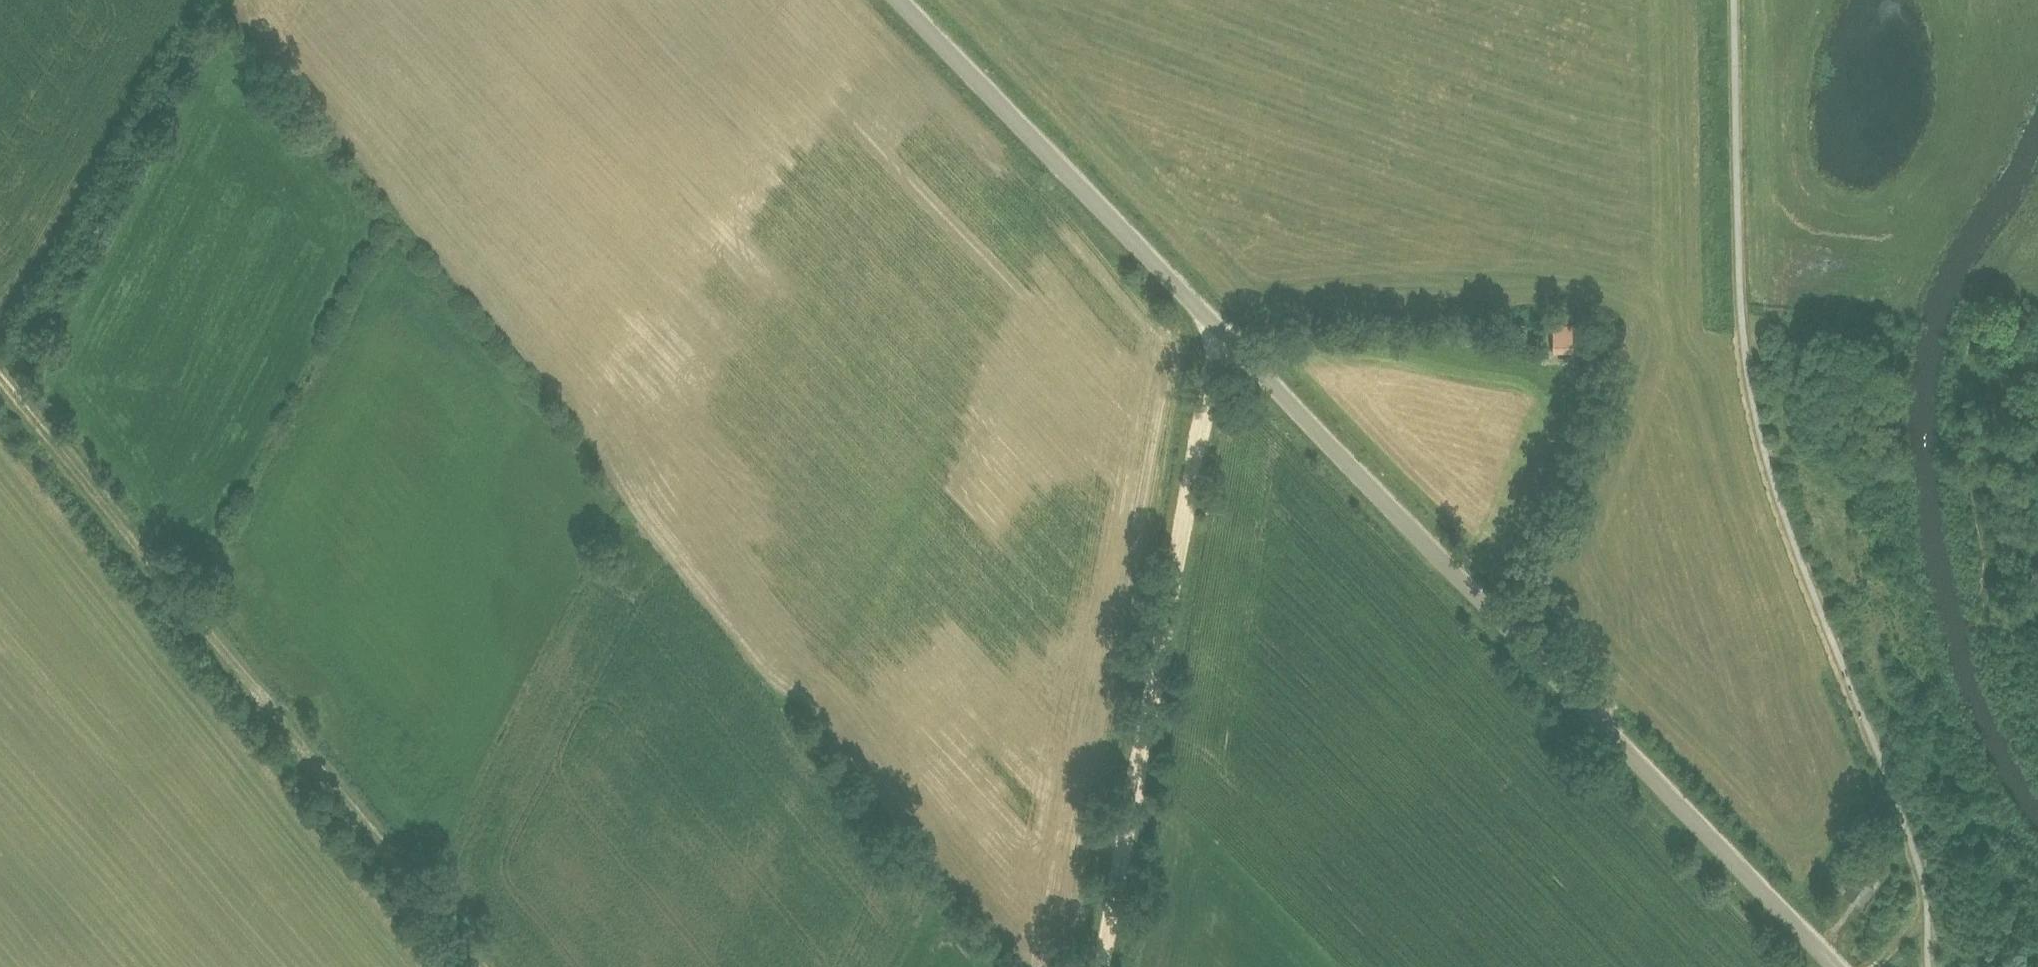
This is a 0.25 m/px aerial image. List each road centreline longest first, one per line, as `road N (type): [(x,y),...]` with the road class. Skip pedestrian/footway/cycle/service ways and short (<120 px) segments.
road 1 (unclassified): [(1839,966),(905,0)]
road 2 (track): [(484,966),(0,376)]
road 3 (track): [(1102,966),(1219,324)]

